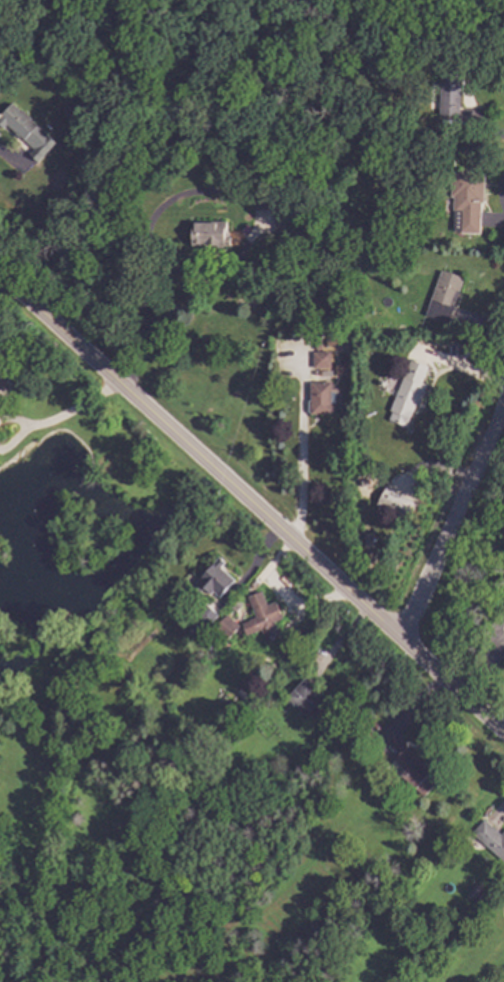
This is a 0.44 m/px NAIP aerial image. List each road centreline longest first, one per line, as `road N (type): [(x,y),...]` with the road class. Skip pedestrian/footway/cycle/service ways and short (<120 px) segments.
road 1 (tertiary): [(503,732),(0,277)]
road 2 (residential): [(503,403),(399,637)]

